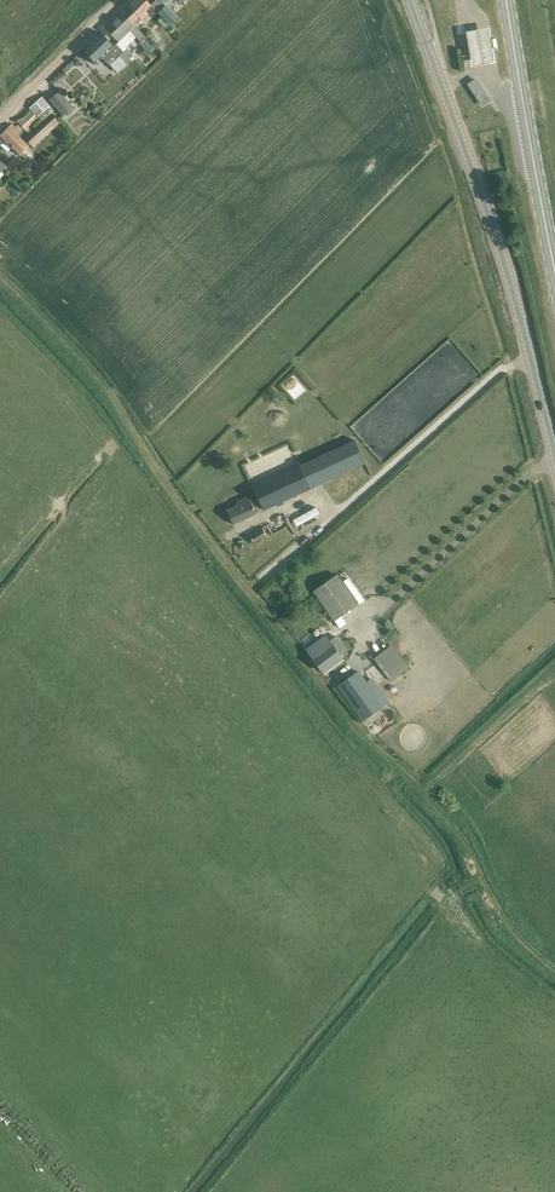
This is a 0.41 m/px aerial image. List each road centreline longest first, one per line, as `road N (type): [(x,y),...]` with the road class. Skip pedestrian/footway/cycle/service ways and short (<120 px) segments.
road 1 (track): [(554,966),(491,897),(460,834),(363,730),(176,499),(93,379),(0,281)]
road 2 (tertiary): [(554,470),(502,252),(410,0)]
road 3 (secondary): [(507,0),(554,268)]
road 4 (unclassified): [(0,123),(123,0)]

